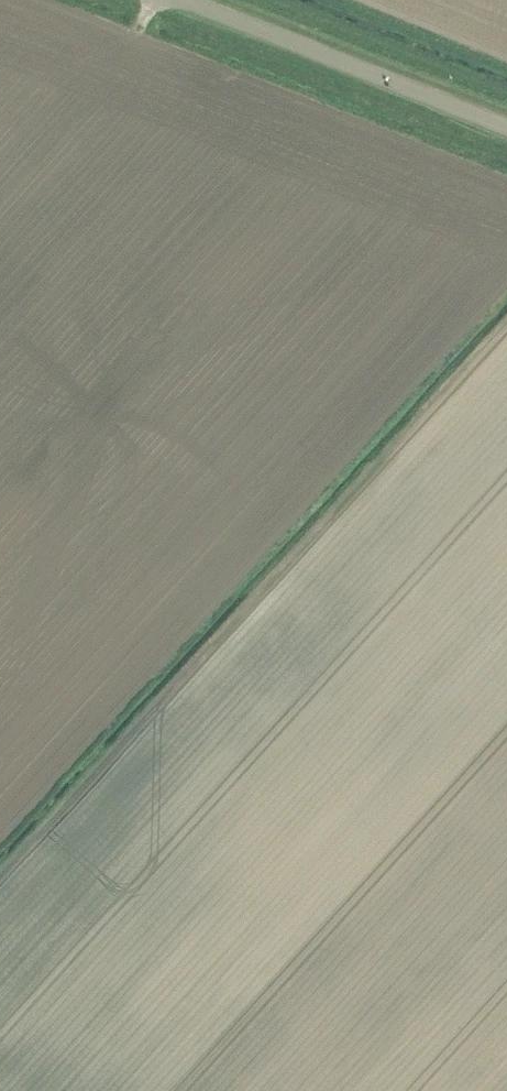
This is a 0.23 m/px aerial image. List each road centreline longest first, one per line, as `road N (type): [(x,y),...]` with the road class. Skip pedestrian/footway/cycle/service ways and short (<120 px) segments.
road 1 (unclassified): [(506,127),(177,0)]

